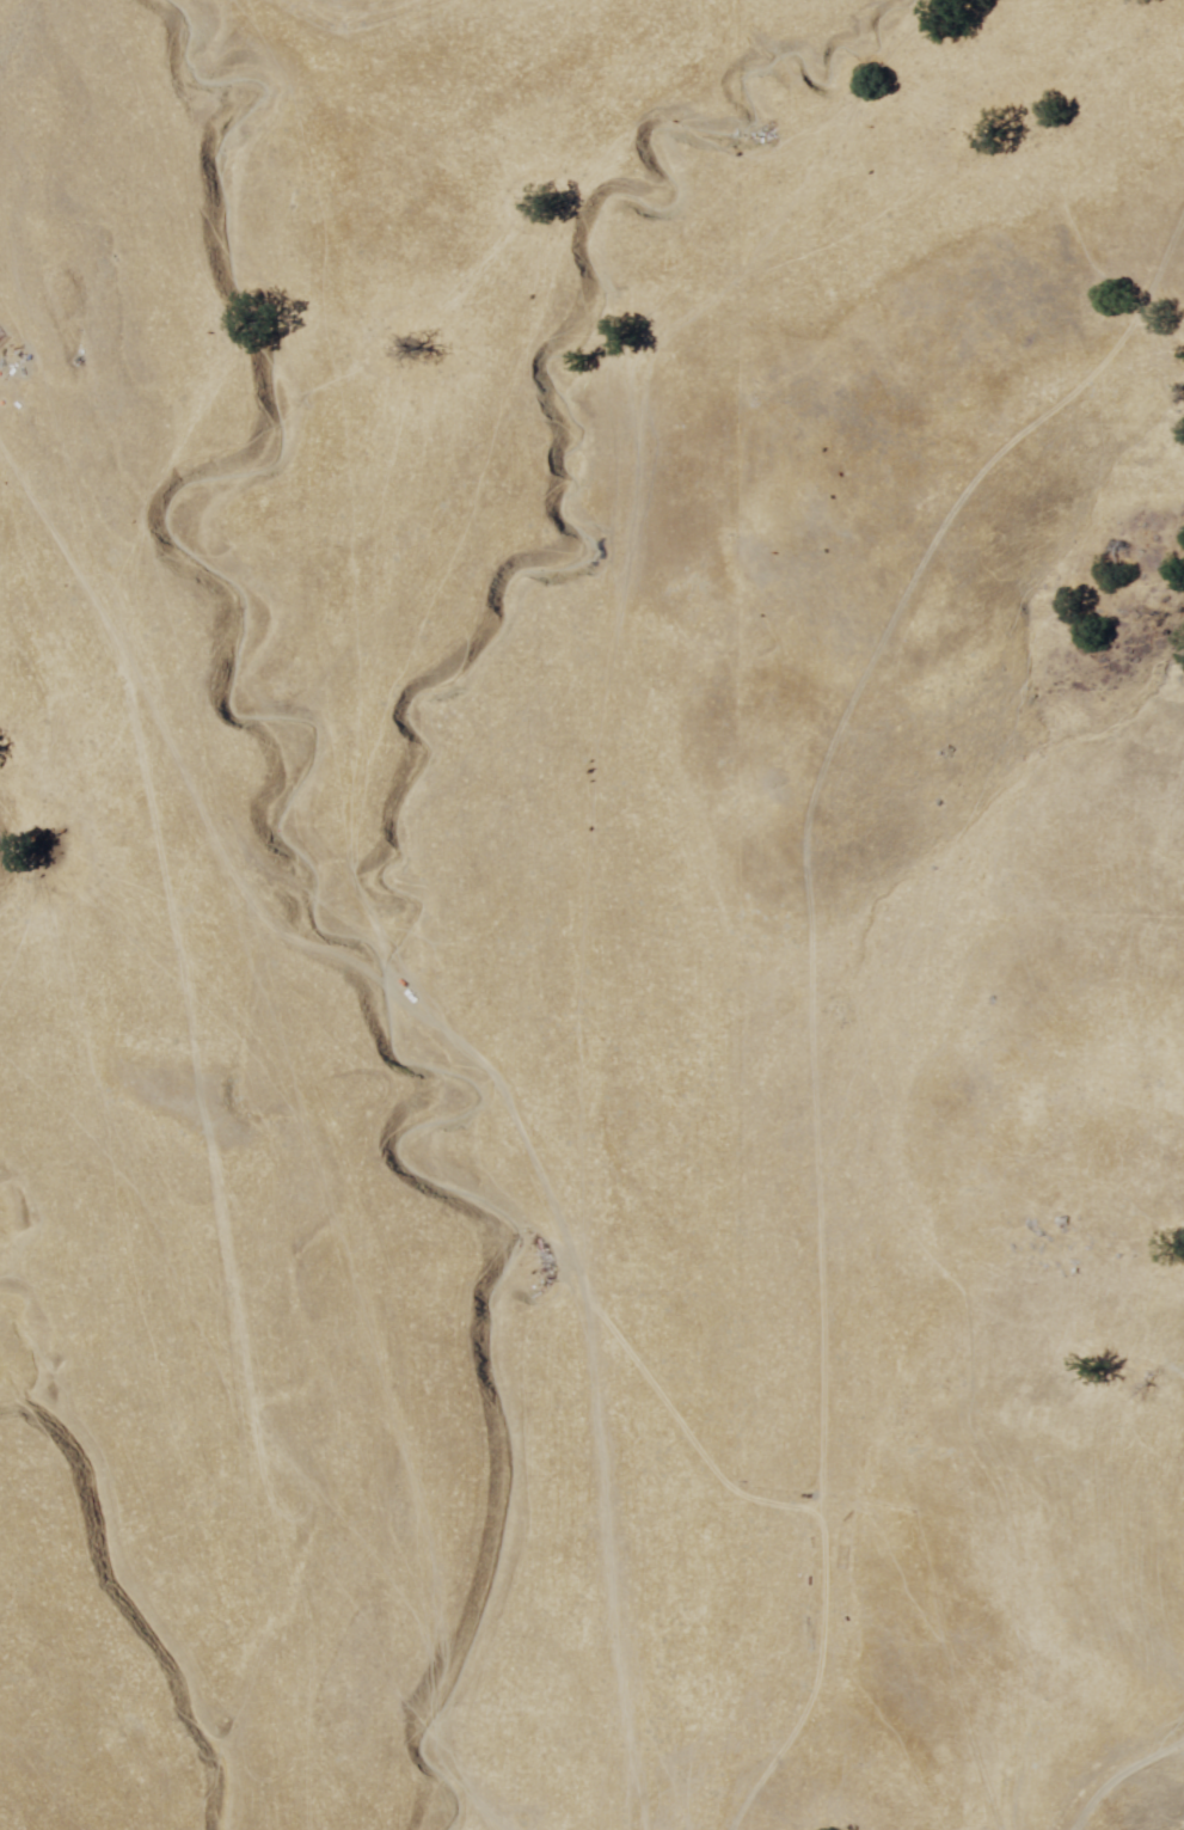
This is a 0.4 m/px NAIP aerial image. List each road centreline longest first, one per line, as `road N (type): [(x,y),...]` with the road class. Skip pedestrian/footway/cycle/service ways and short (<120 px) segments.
road 1 (track): [(727,1829),(795,1730),(816,1676),(822,1632),(821,1224),(804,838),(818,770),(939,532),(1019,435),(1114,351),(1183,213)]
road 2 (track): [(1074,1829),(1084,1800),(1109,1773),(1183,1741)]

